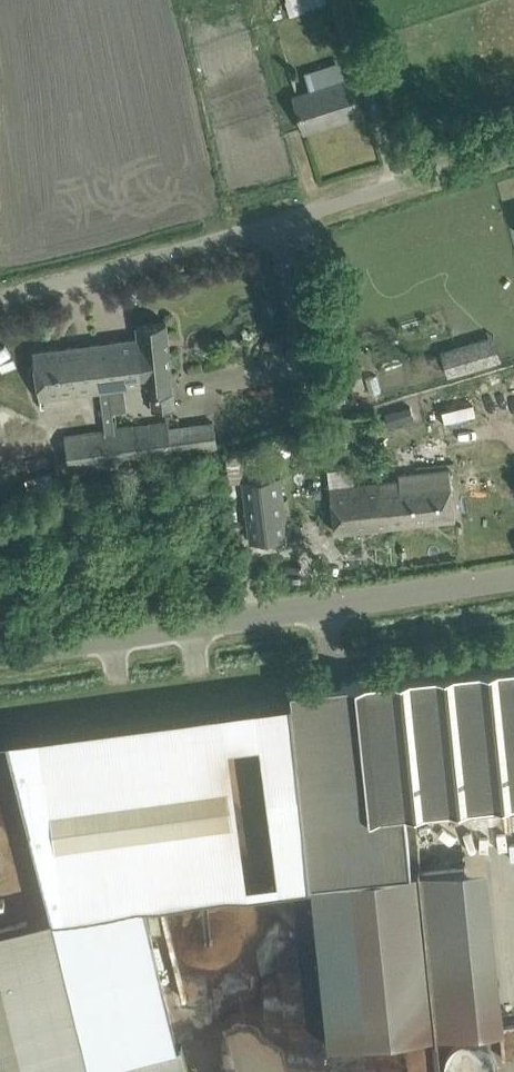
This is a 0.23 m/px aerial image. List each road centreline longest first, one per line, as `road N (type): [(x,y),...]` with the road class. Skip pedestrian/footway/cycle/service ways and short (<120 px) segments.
road 1 (unclassified): [(0,298),(513,156)]
road 2 (unclassified): [(0,657),(513,576)]

